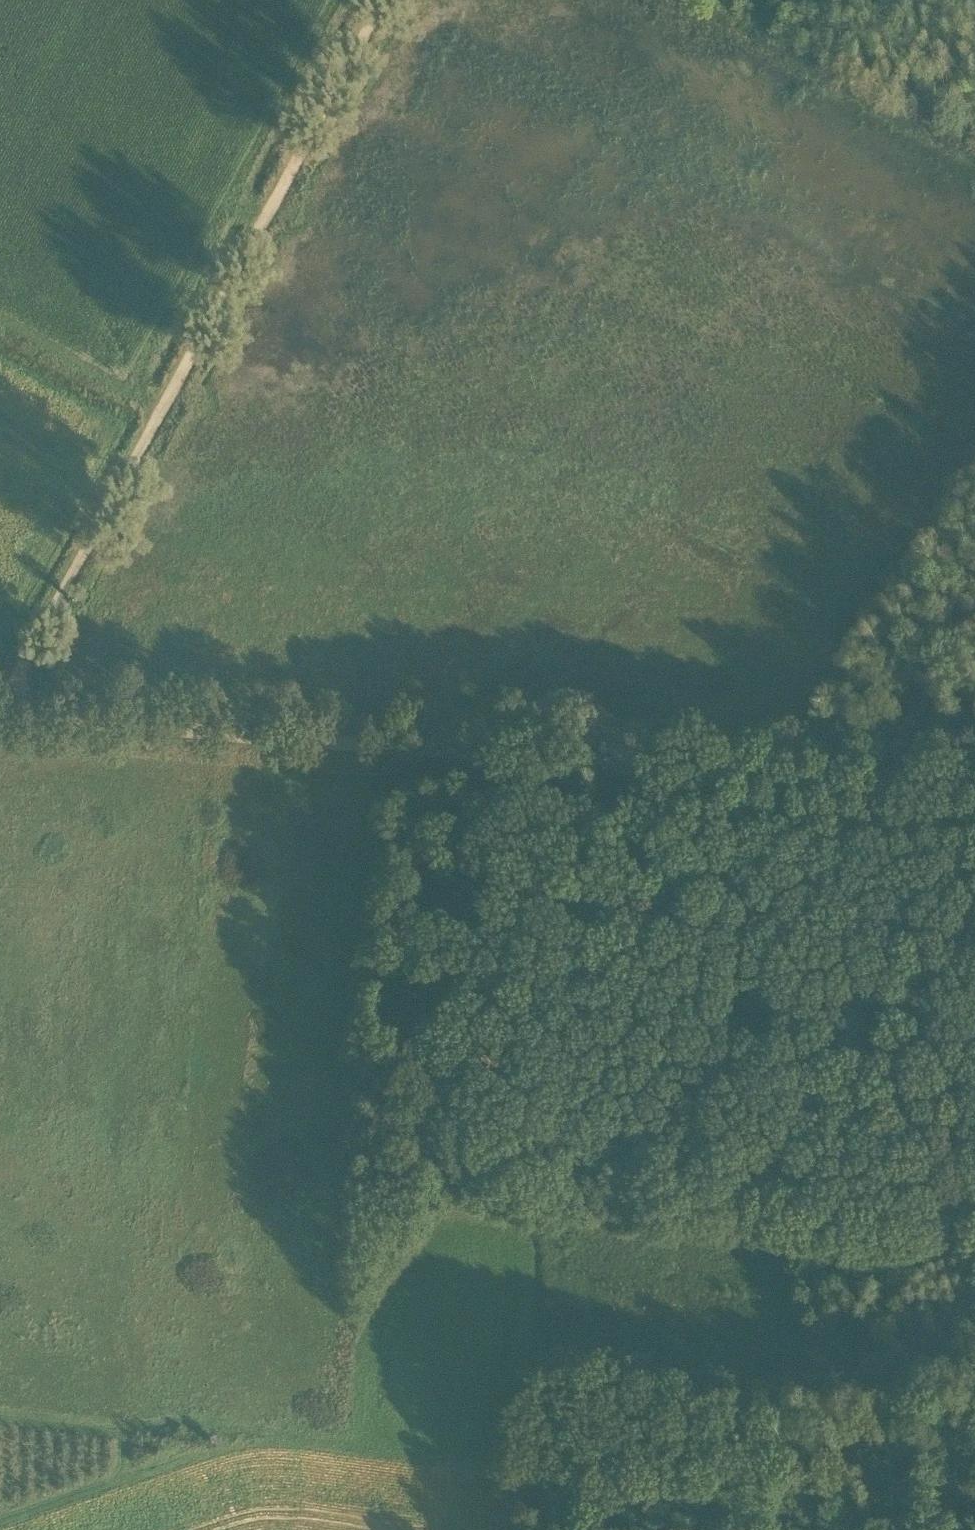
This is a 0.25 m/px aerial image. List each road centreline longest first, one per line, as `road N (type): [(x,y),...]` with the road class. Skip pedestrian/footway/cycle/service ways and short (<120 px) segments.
road 1 (unclassified): [(974,794),(649,758),(0,710)]
road 2 (track): [(0,710),(391,0)]
road 3 (track): [(698,765),(693,804),(637,871),(405,1256),(377,1281)]
road 4 (track): [(974,174),(656,0)]
road 5 (track): [(850,1529),(974,1363)]

